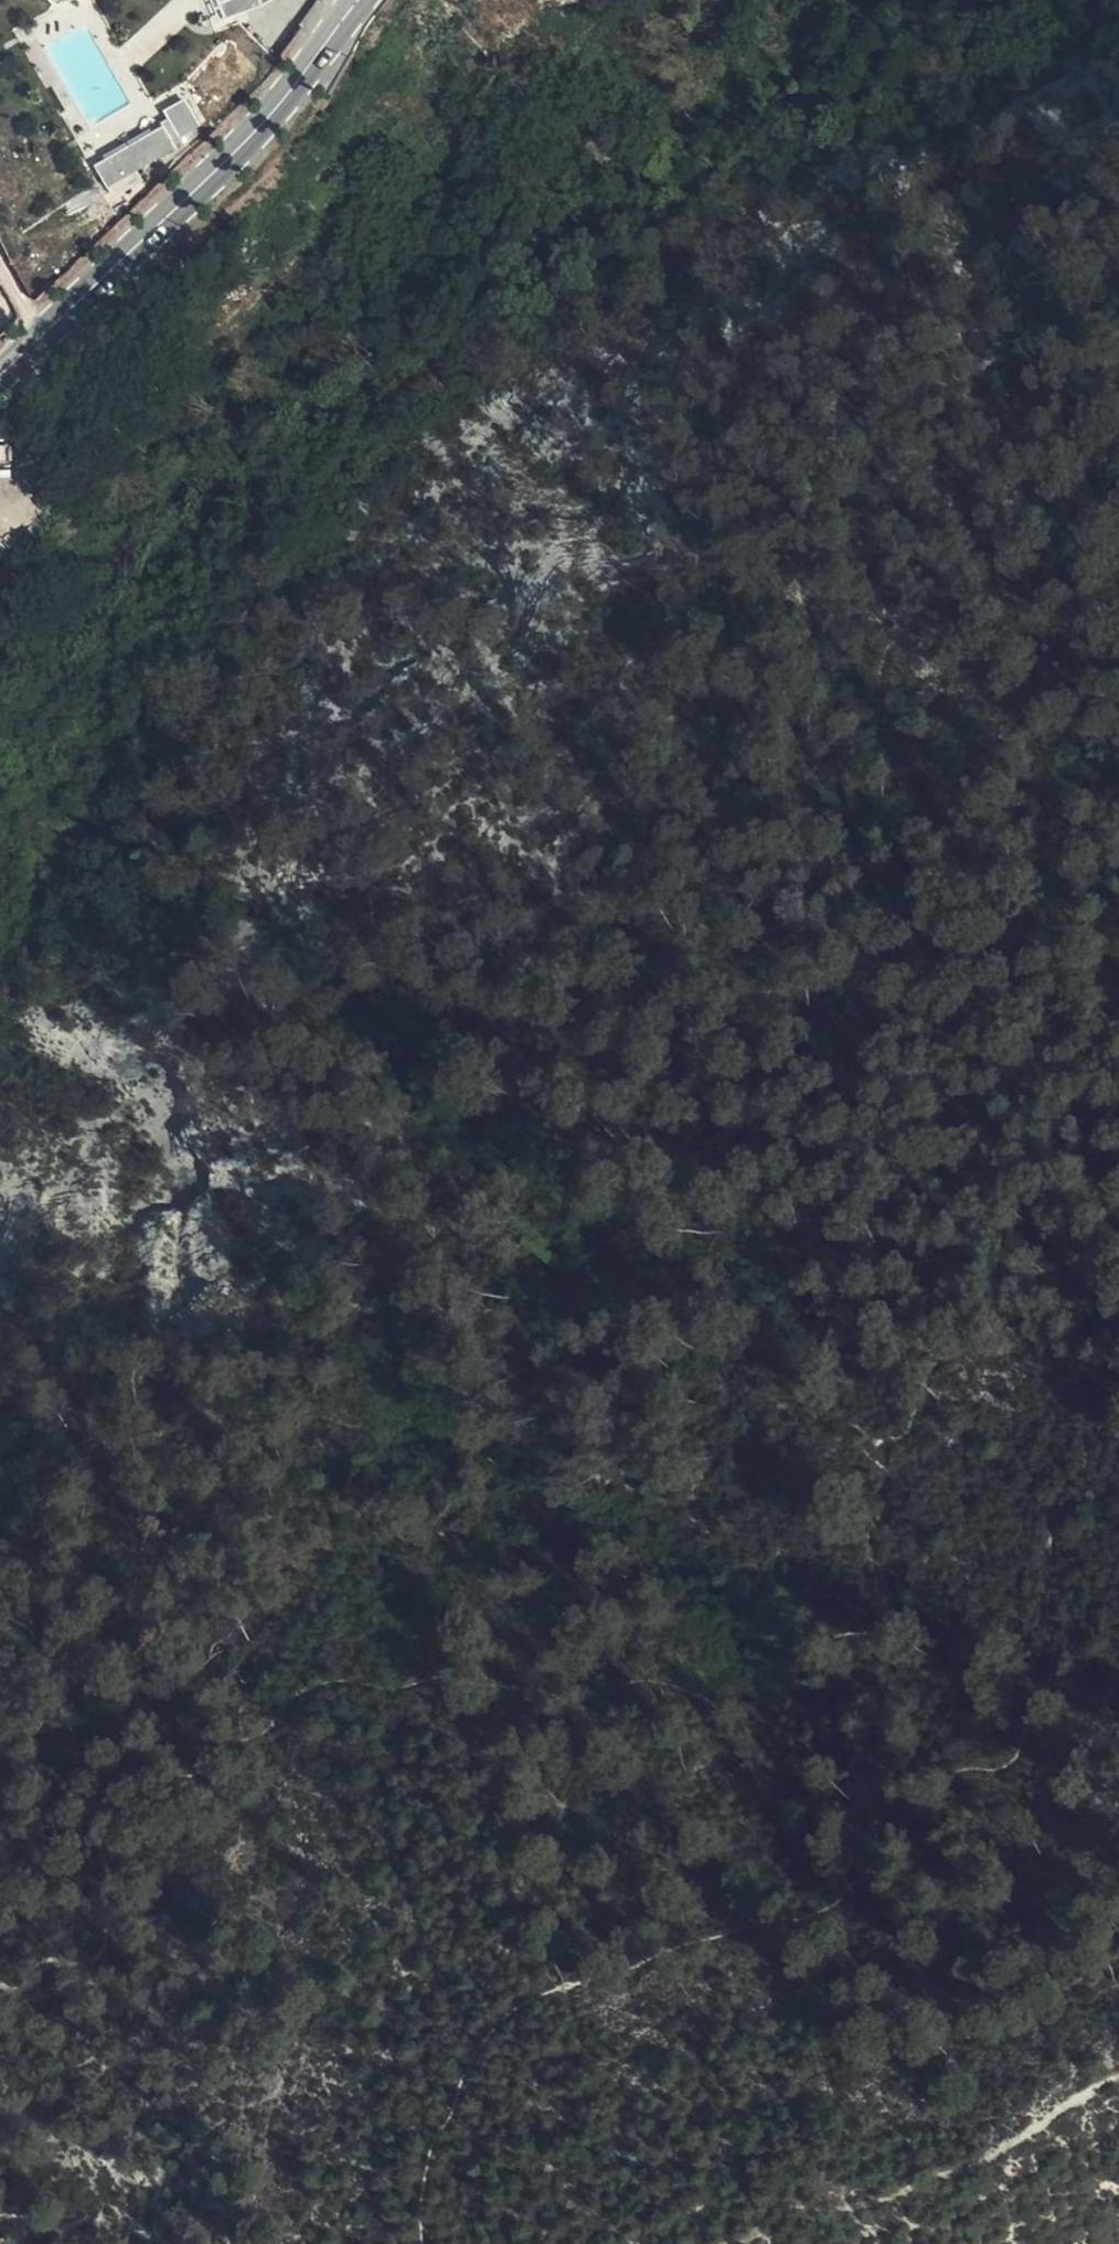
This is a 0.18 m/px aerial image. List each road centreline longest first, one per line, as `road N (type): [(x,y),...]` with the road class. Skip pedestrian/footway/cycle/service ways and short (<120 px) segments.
road 1 (primary): [(0,378),(287,107),(356,0)]

